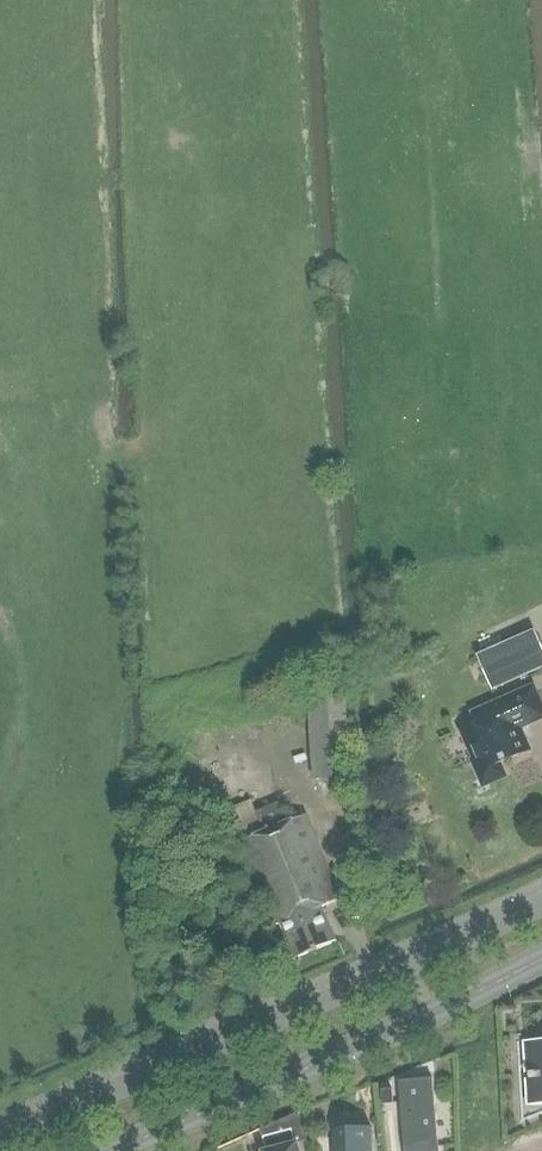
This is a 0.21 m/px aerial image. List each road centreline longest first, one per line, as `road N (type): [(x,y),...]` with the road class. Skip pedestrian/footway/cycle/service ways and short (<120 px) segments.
road 1 (residential): [(0,1139),(541,903)]

